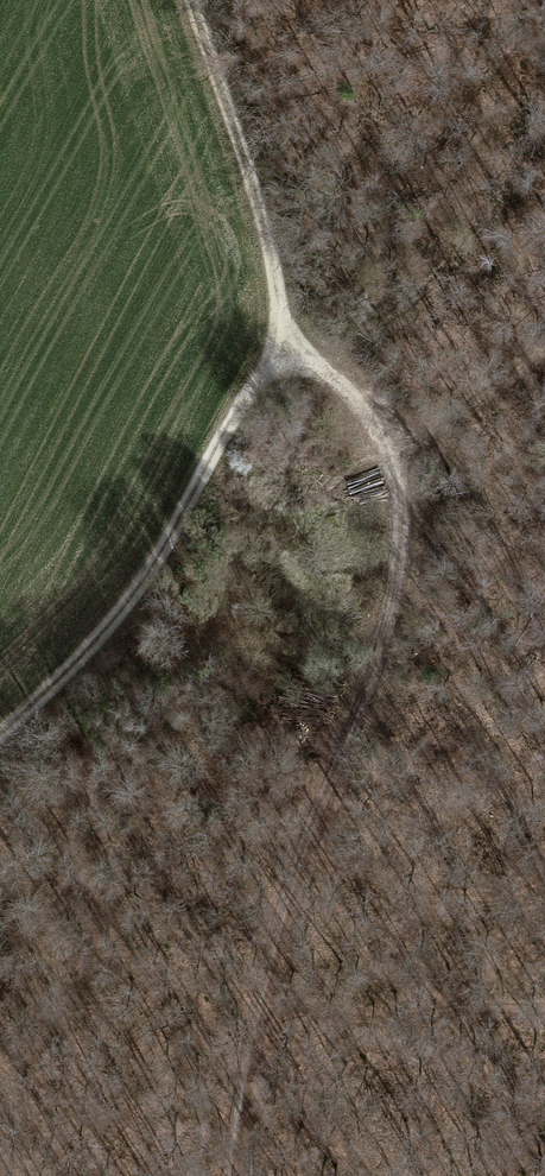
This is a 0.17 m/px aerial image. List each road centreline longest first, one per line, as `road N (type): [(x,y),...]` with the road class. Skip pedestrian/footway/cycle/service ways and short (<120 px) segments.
road 1 (track): [(287,354),(333,377),(381,437),(402,501),(398,565),(376,658),(307,832),(262,976),(223,1175)]
road 2 (track): [(0,730),(133,593),(238,409),(287,354)]
road 3 (track): [(193,0),(257,202),(287,354)]

